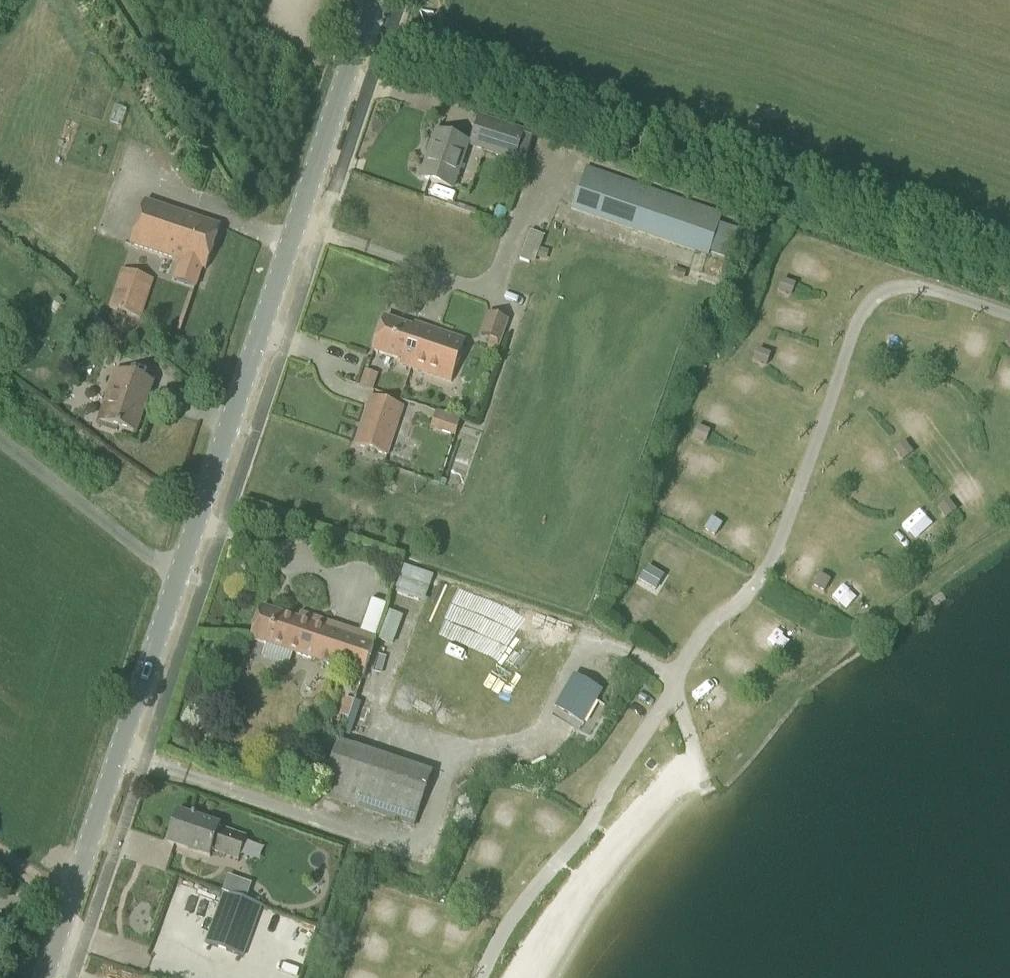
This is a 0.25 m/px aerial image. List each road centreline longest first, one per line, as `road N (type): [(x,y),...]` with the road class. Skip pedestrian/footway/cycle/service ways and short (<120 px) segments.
road 1 (secondary): [(43,977),(374,0)]

